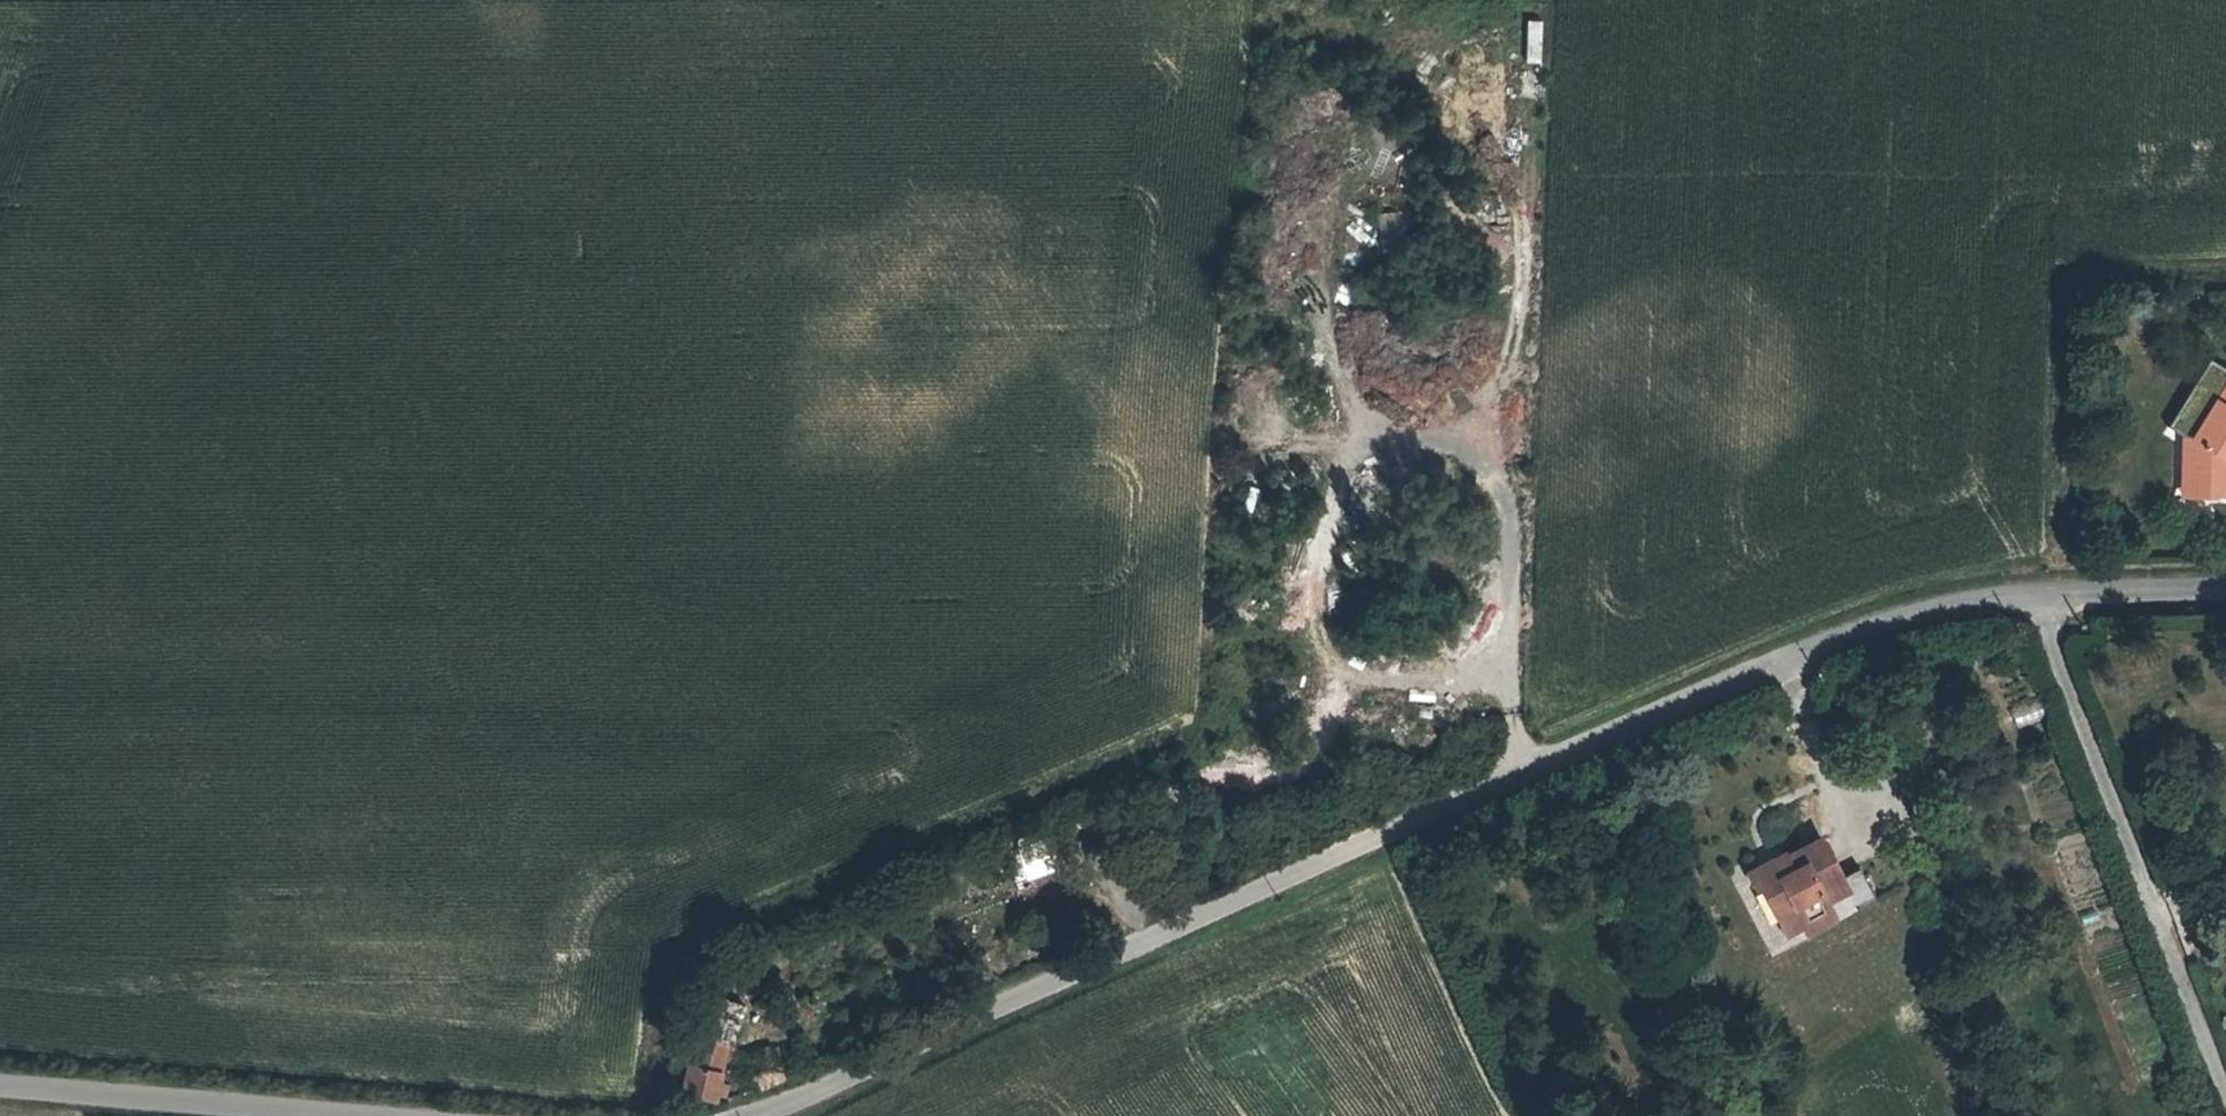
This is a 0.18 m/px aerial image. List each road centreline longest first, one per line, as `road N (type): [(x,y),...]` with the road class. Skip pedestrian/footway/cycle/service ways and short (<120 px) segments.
road 1 (unclassified): [(2225,588),(1977,597),(1806,646),(1129,953),(730,1115)]
road 2 (unclassified): [(350,1115),(0,1087)]

